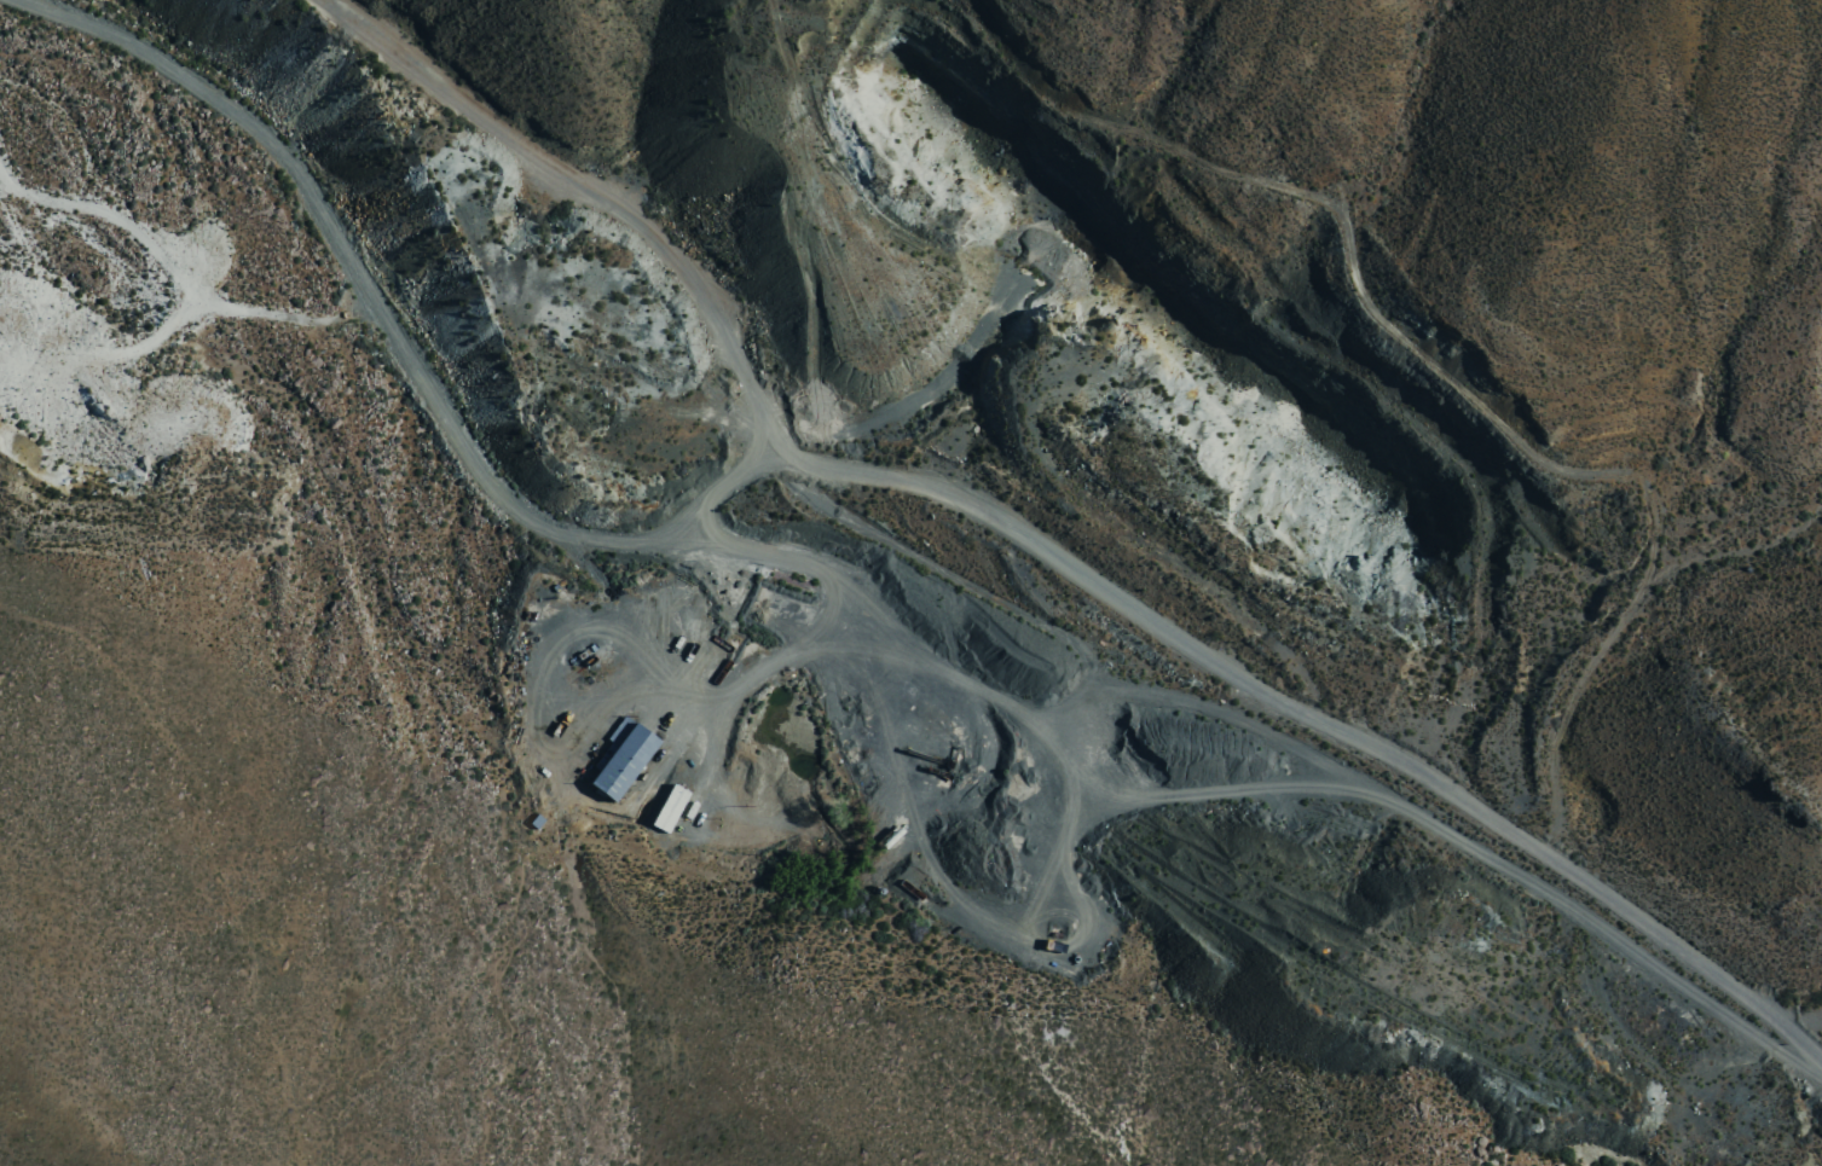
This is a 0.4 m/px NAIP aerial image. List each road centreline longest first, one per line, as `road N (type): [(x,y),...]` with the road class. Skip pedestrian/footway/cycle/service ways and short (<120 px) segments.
road 1 (residential): [(33,0),(106,27),(260,132),(480,459),(534,521),(603,544),(678,535),(695,503),(782,460),(947,487),(1133,601),(1239,686),(1417,765),(1782,1016),(1821,1057)]
road 2 (track): [(782,460),(716,306)]

